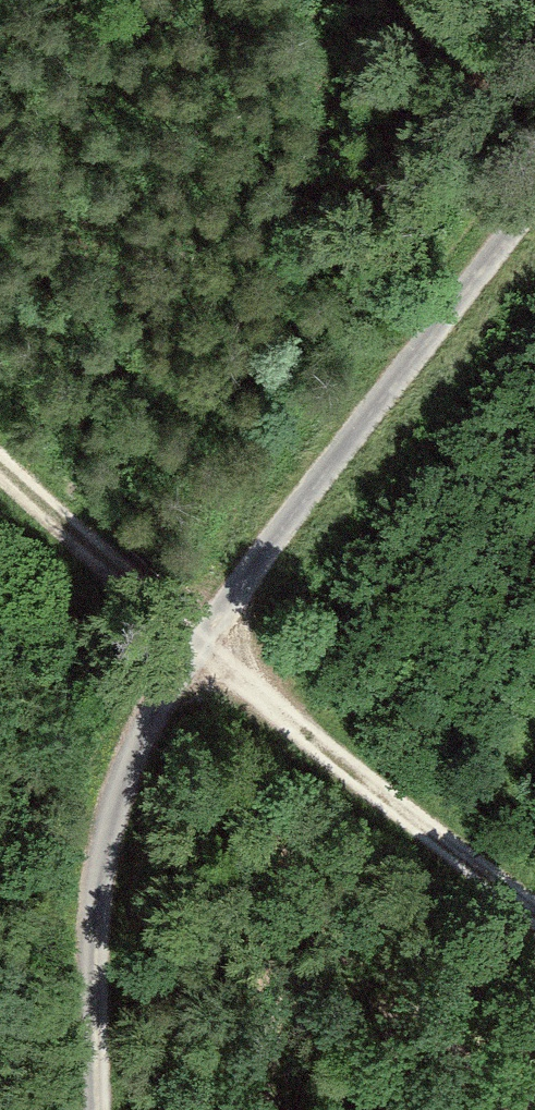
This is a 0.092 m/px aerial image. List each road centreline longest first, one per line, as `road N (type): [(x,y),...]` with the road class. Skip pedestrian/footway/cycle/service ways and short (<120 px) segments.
road 1 (track): [(99,1109),(92,941),(108,821),(142,717),(534,195)]
road 2 (track): [(534,907),(245,681),(200,630),(0,449)]

